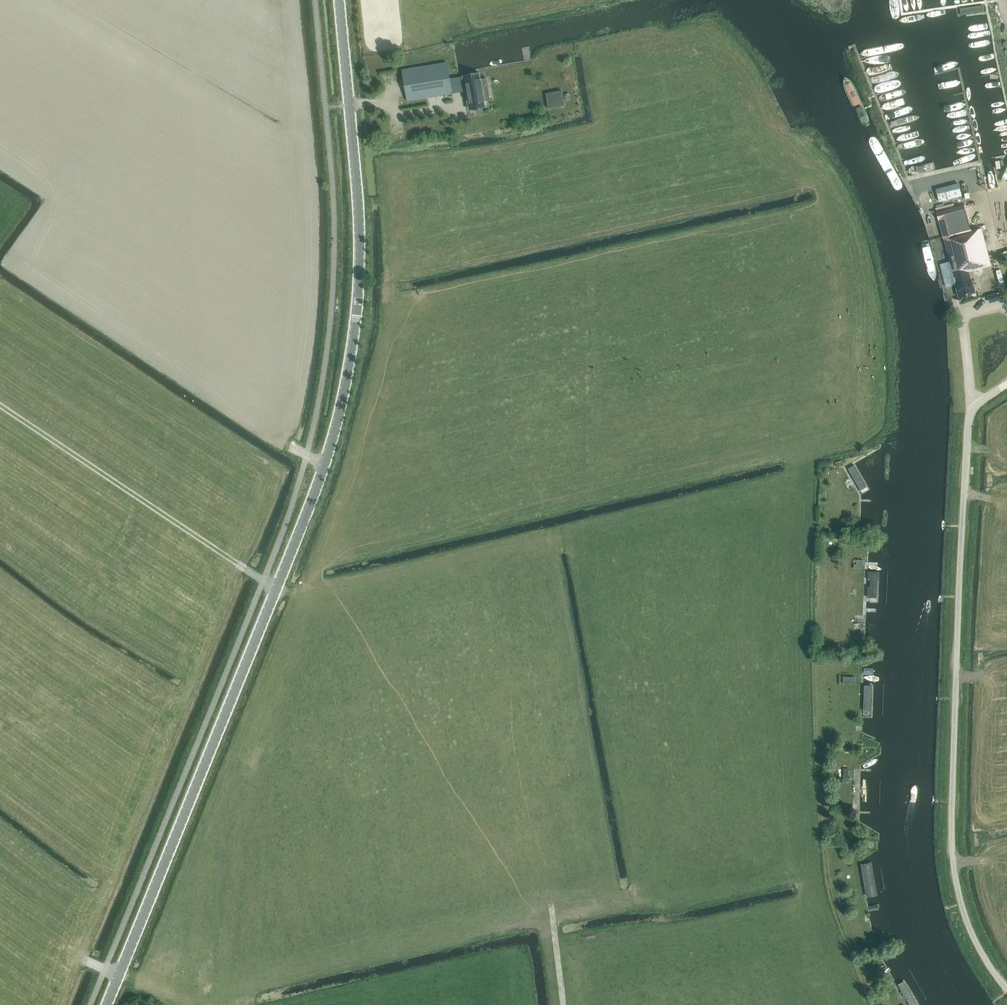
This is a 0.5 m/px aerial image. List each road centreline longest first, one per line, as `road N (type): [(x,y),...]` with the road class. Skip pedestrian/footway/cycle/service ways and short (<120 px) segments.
road 1 (secondary): [(106,1004),(303,524),(341,408),(359,240),(339,0)]
road 2 (unclassified): [(1006,988),(966,920),(952,813),(968,423),(972,408),(1006,383)]
road 3 (track): [(0,405),(277,589),(312,590)]

